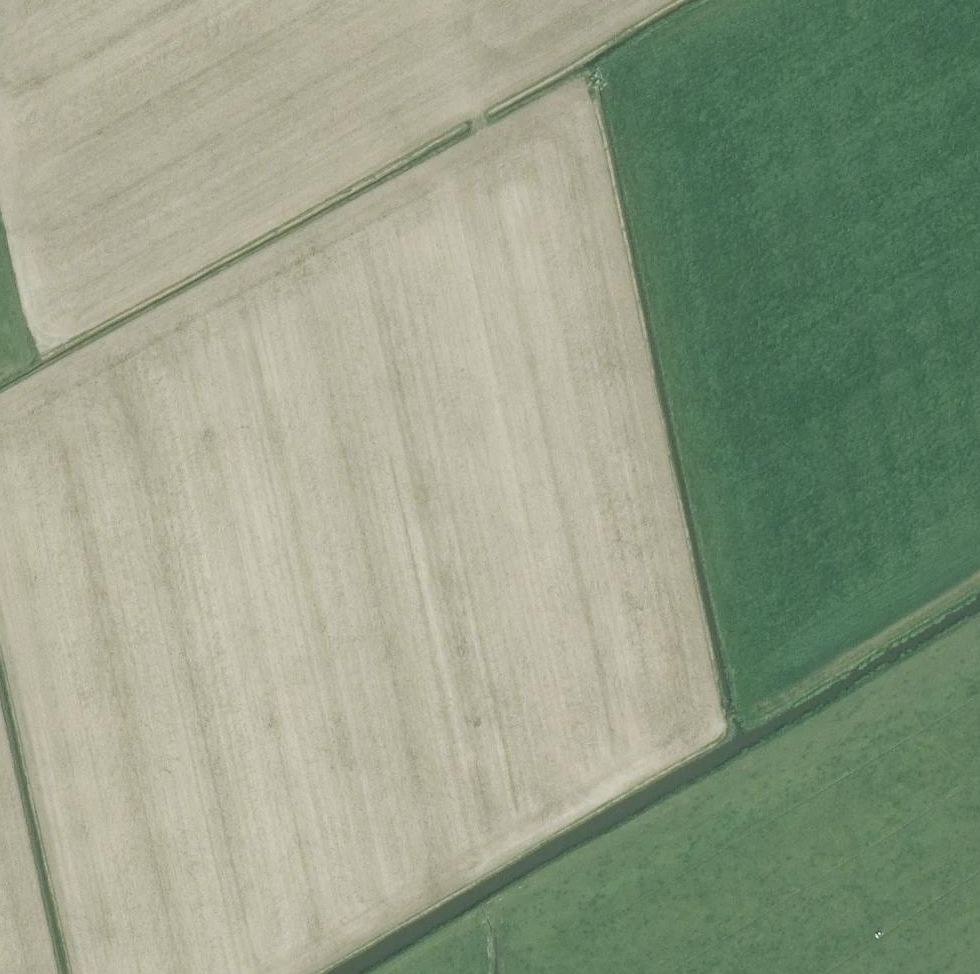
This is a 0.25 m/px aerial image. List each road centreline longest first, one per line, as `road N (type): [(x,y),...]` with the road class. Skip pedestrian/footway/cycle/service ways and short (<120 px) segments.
road 1 (track): [(0,399),(488,132),(474,111)]
road 2 (track): [(488,132),(733,0)]

